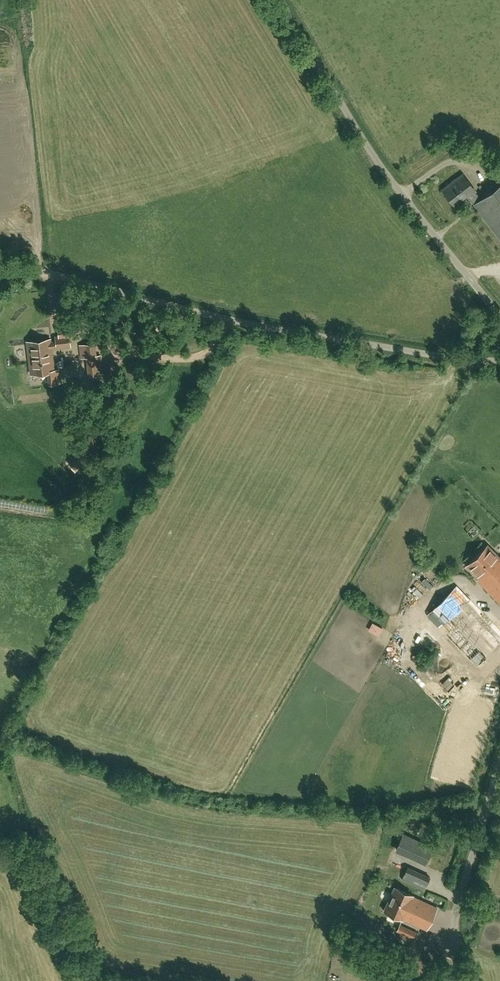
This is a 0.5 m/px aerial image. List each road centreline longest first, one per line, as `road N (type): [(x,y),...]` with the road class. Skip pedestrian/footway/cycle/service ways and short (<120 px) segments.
road 1 (unclassified): [(0,269),(87,280),(277,334),(499,362)]
road 2 (unclassified): [(499,315),(388,180),(277,0)]
road 3 (unclassified): [(466,980),(458,931),(499,777)]

